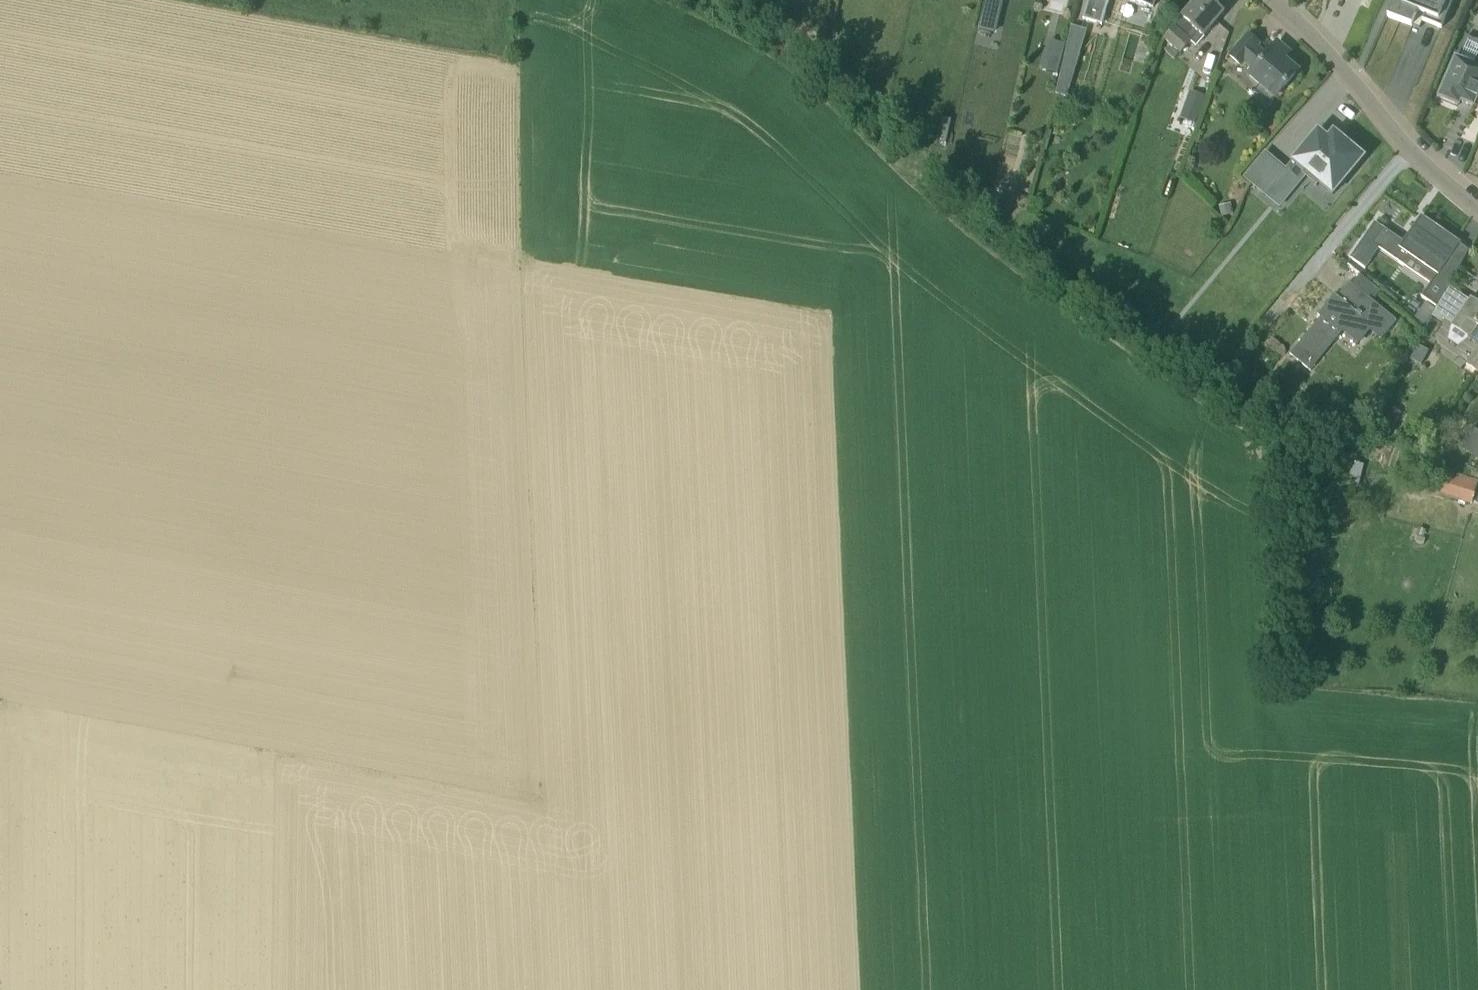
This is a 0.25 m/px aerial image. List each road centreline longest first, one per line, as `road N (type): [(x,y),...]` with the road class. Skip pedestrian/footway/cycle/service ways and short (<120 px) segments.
road 1 (residential): [(1477,207),(1267,0)]

